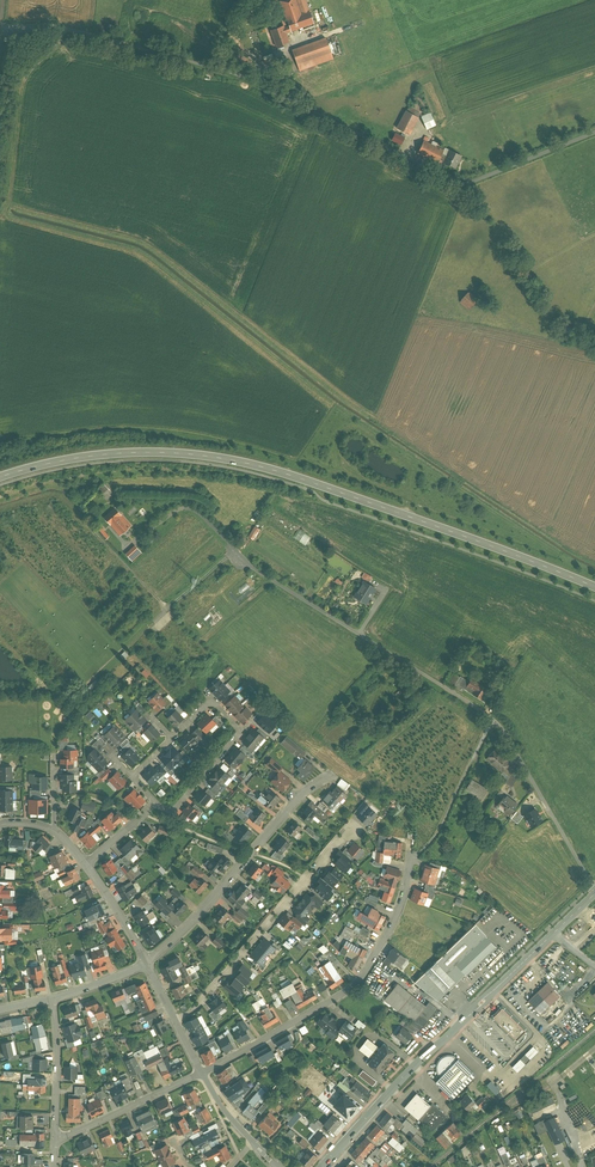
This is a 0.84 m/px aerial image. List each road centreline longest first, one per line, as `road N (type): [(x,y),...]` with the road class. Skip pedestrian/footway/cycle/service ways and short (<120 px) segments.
road 1 (unclassified): [(0,29),(73,32),(246,75),(455,180),(594,128)]
road 2 (secondary): [(0,477),(125,452),(220,457),(594,587)]
road 3 (secondary): [(554,933),(323,1166)]
road 4 (residential): [(203,1070),(353,981),(402,897),(410,855)]
road 5 (residential): [(177,1021),(233,967),(353,822)]
road 6 (residential): [(148,959),(192,921),(305,790),(334,771)]
road 7 (residential): [(173,734),(212,696),(243,725),(180,801)]
road 8 (residential): [(56,1139),(203,1070)]
road 9 (residential): [(58,998),(56,1139)]

